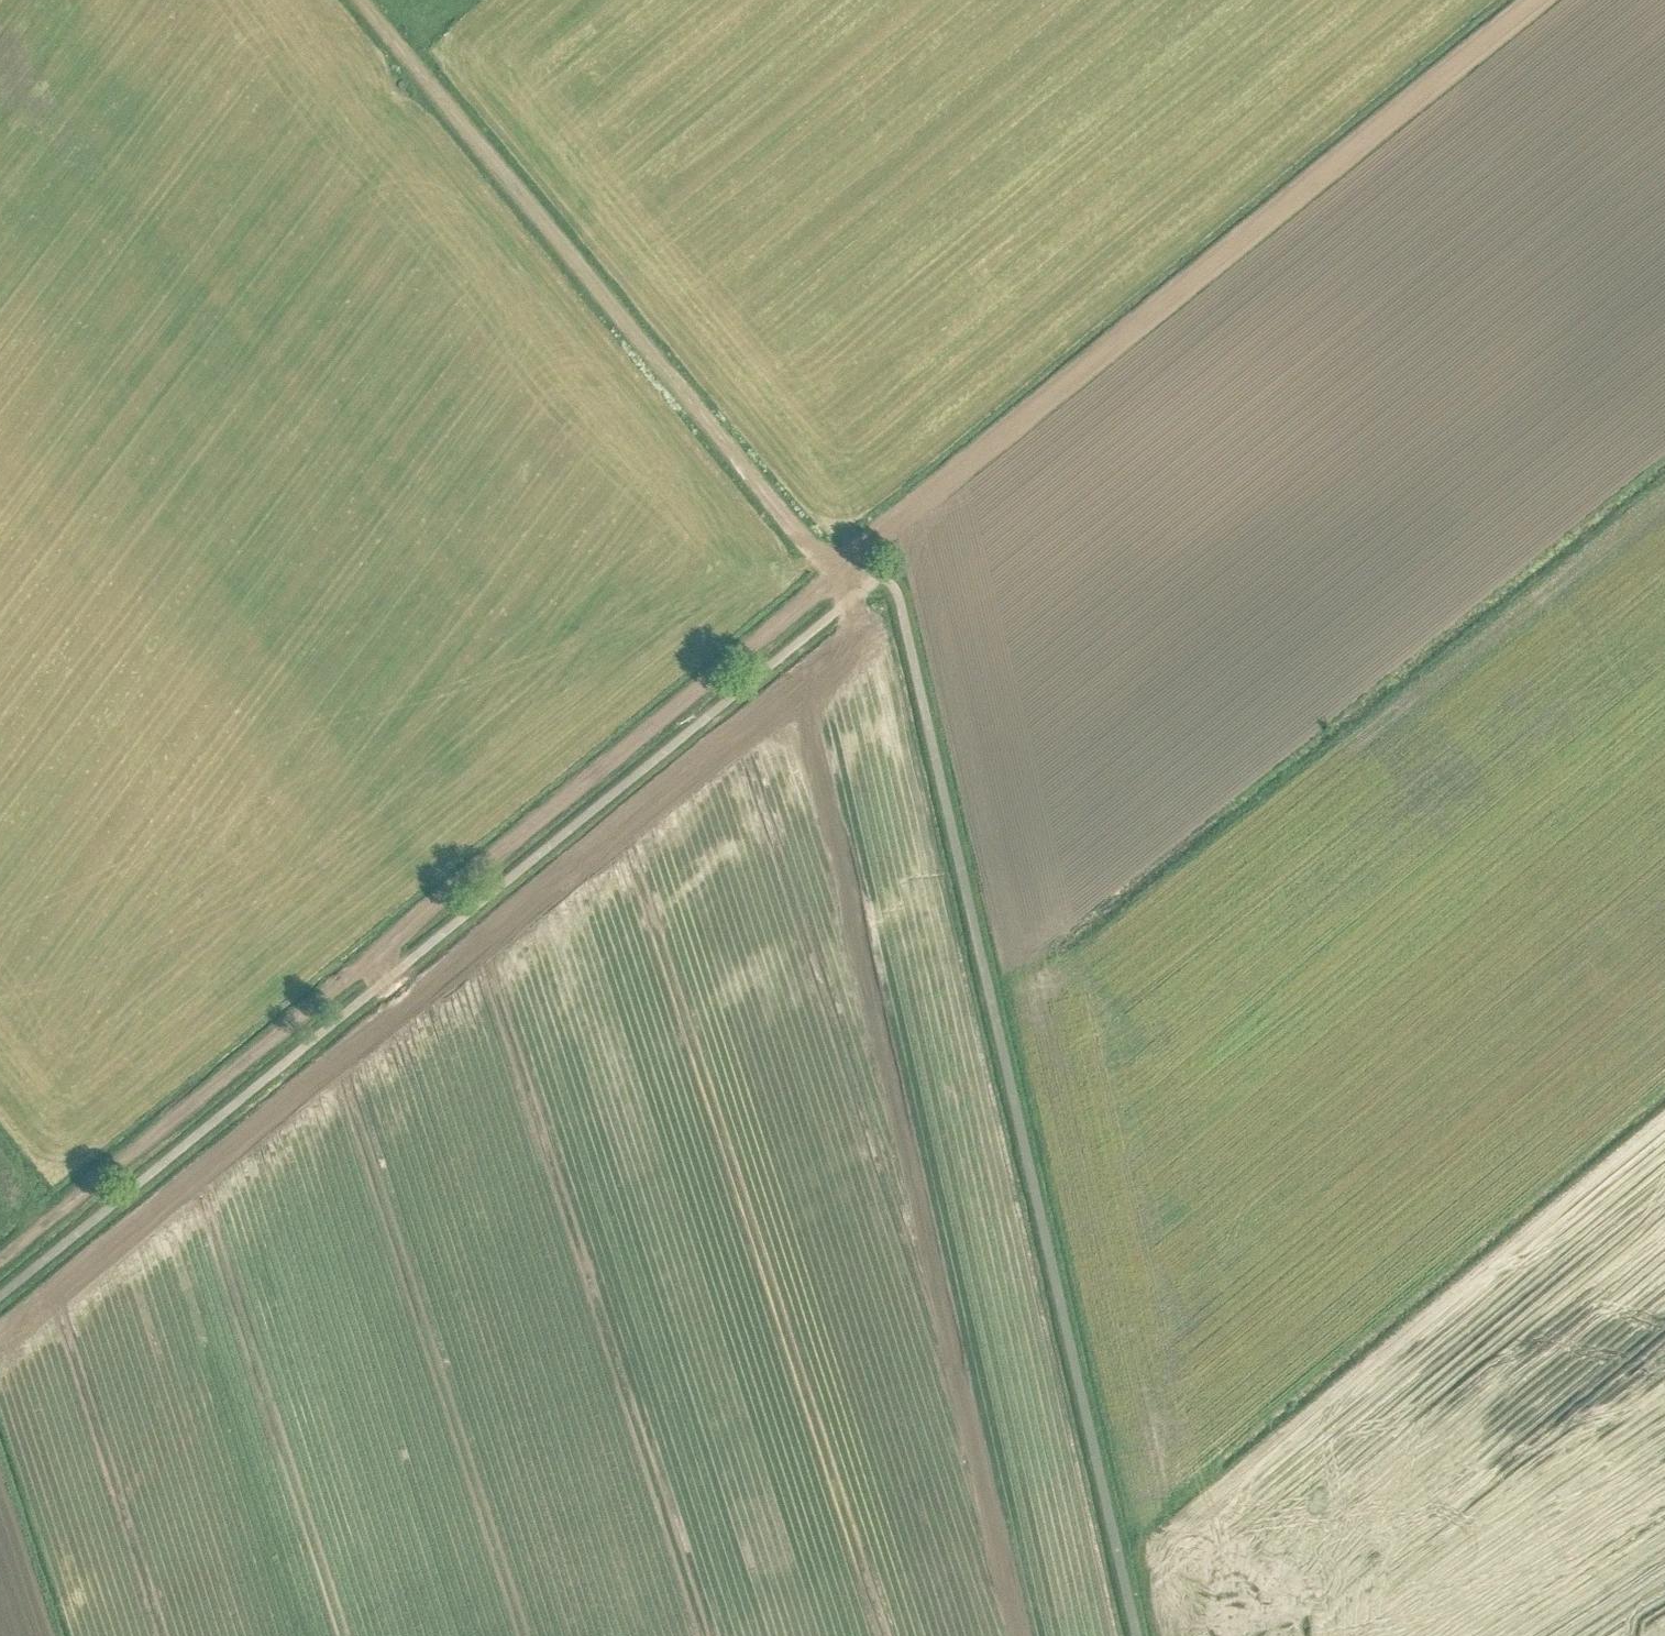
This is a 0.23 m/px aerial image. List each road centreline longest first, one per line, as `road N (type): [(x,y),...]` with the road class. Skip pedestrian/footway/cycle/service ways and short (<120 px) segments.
road 1 (track): [(0,1258),(838,574)]
road 2 (track): [(838,574),(1541,0)]
road 3 (track): [(838,574),(364,0)]

